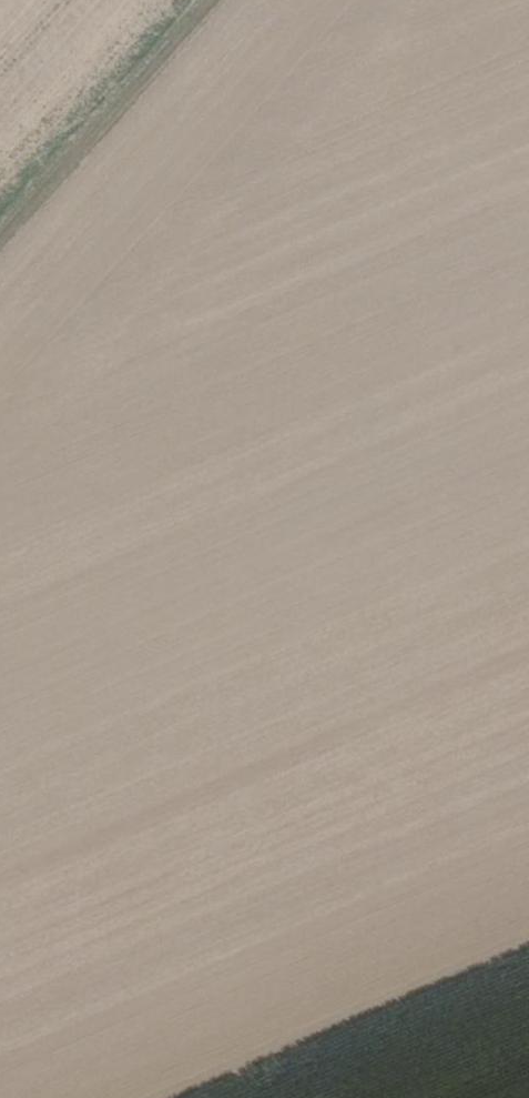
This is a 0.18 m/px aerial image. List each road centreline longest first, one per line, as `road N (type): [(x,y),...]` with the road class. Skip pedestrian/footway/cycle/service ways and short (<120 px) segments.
road 1 (track): [(219,0),(0,247)]

